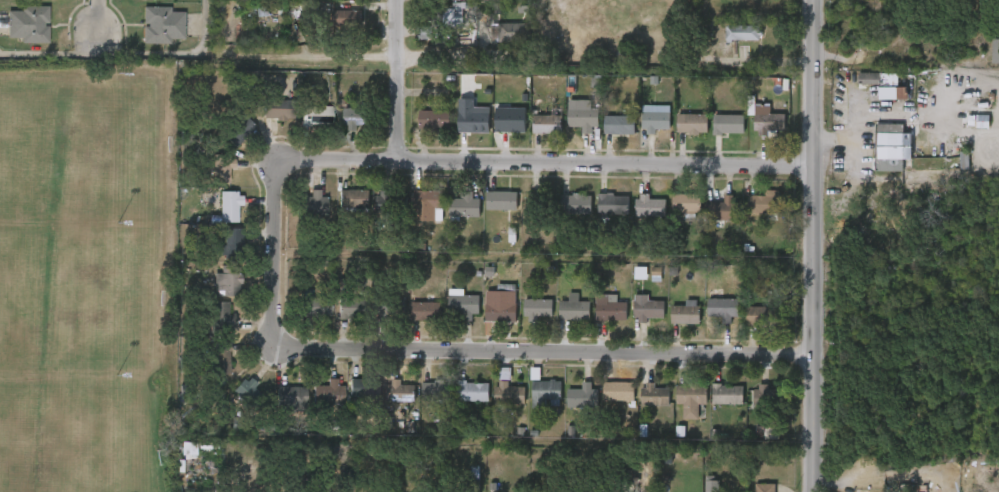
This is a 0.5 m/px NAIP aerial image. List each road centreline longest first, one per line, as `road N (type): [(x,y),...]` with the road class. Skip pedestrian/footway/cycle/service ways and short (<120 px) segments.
road 1 (residential): [(286,159),(282,339),(289,343),(309,350),(814,354)]
road 2 (residential): [(286,159),(814,169)]
road 3 (secondary): [(812,0),(813,491)]
road 4 (residential): [(209,61),(404,63)]
road 5 (residential): [(406,0),(405,162)]

